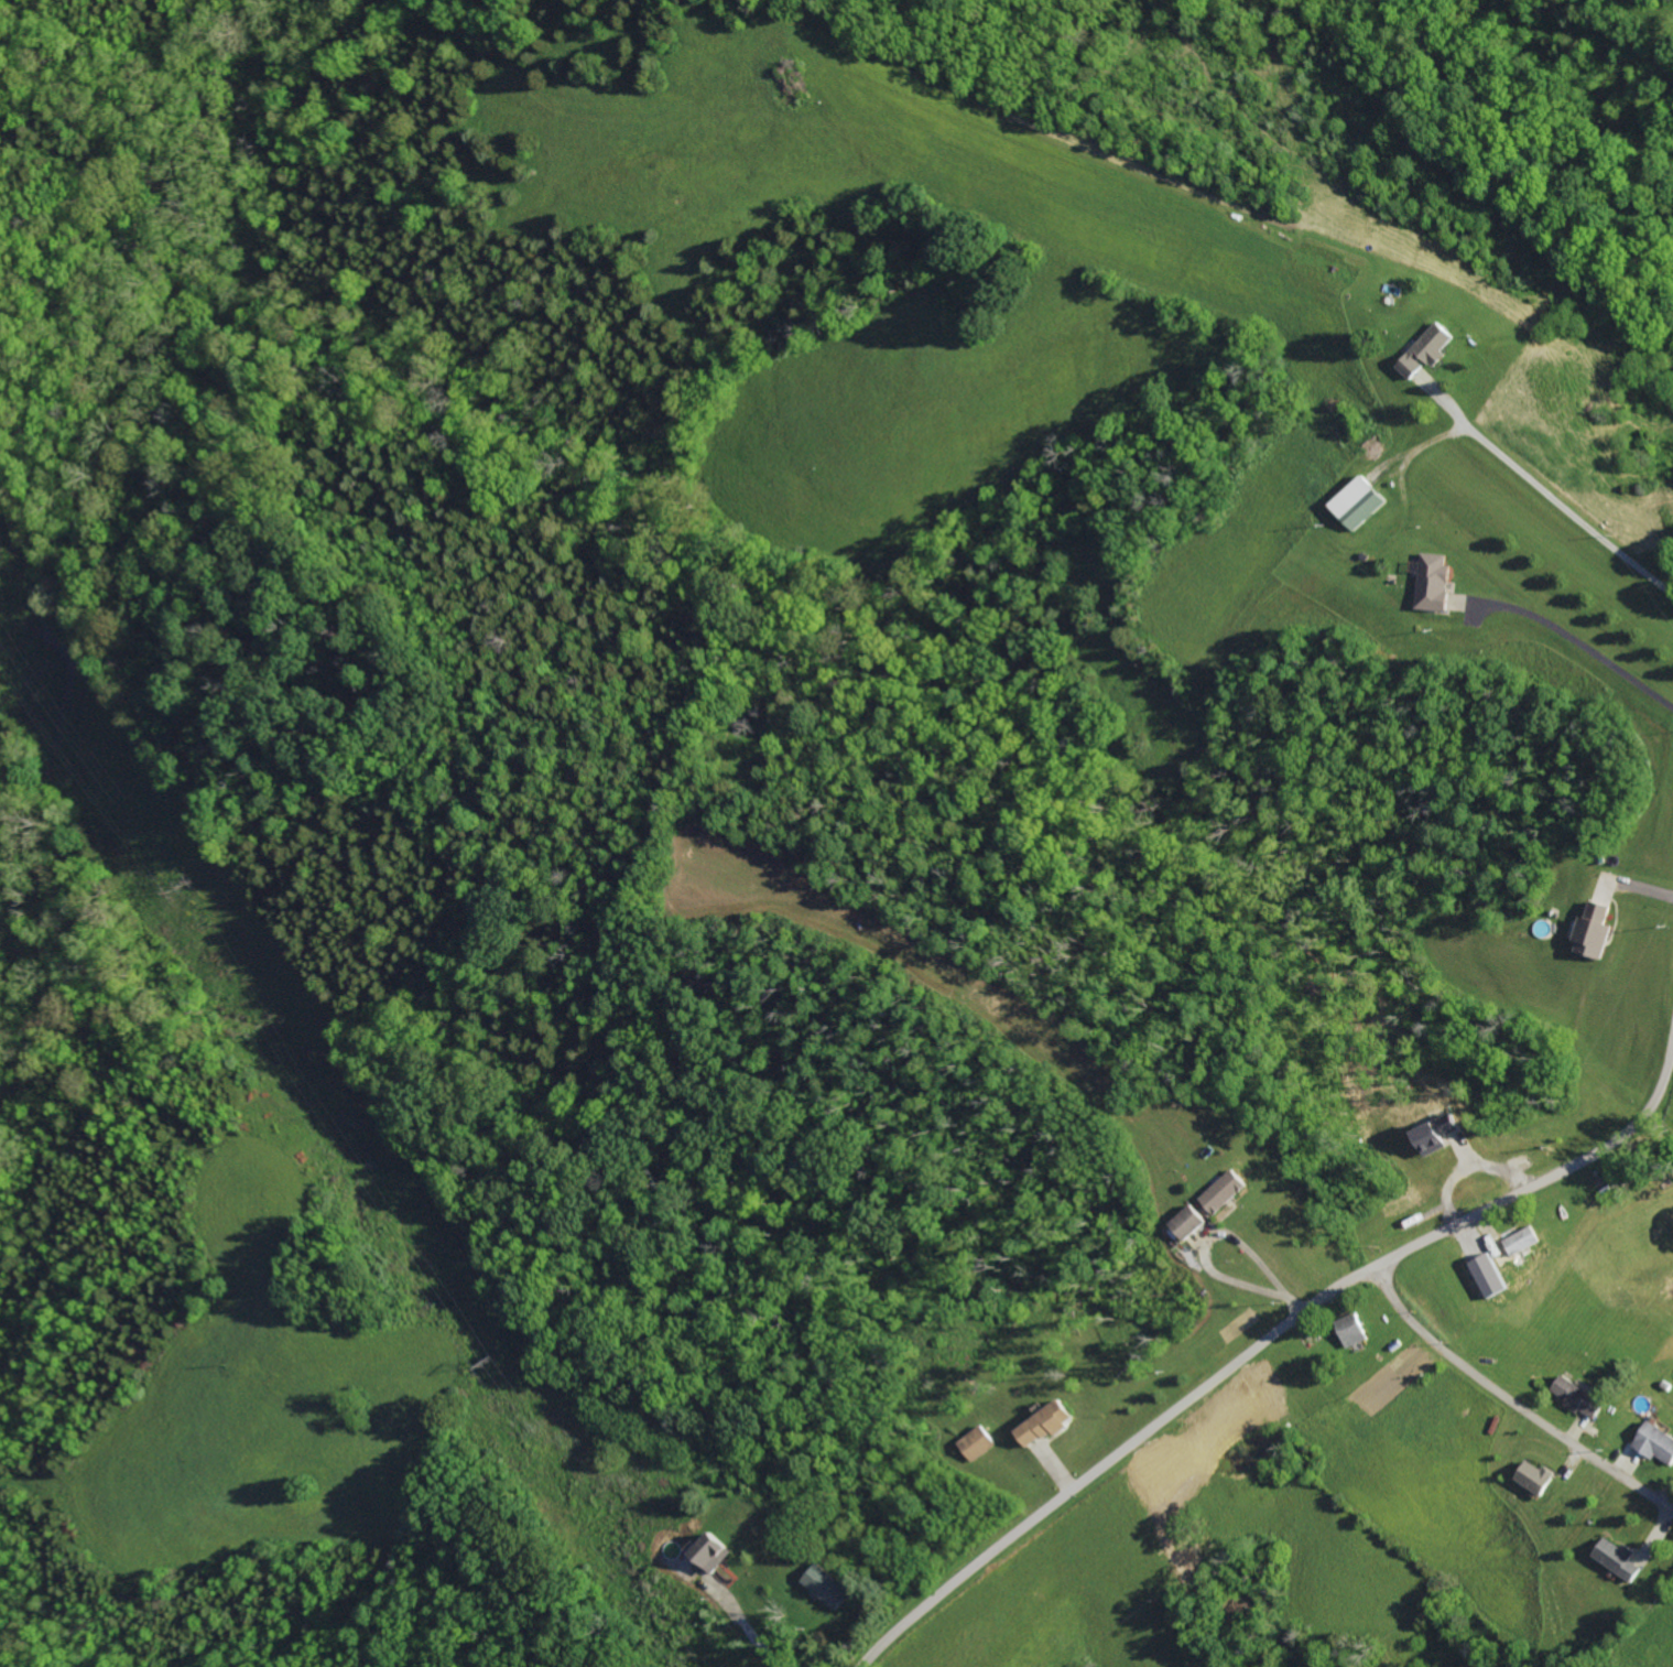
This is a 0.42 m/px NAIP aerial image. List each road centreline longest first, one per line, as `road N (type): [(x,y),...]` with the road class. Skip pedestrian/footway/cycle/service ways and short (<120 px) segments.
road 1 (residential): [(863,1666),(892,1634),(1299,1320),(1382,1267),(1614,1148),(1654,1107),(1672,1063)]
road 2 (residential): [(1672,1507),(1460,1362),(1403,1308),(1380,1269)]

